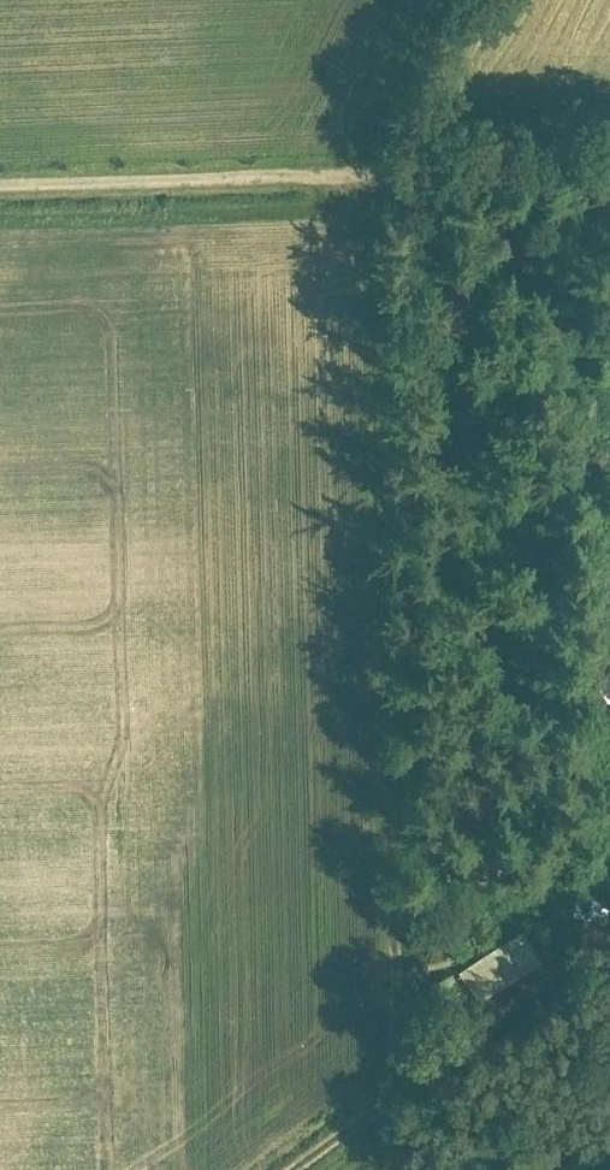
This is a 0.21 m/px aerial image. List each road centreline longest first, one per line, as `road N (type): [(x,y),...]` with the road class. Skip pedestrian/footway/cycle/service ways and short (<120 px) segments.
road 1 (track): [(365,181),(375,201),(386,322),(412,1089)]
road 2 (track): [(0,193),(365,181)]
road 3 (track): [(609,933),(412,1089)]
road 4 (track): [(365,181),(466,0)]
road 5 (track): [(412,1089),(300,1169)]

